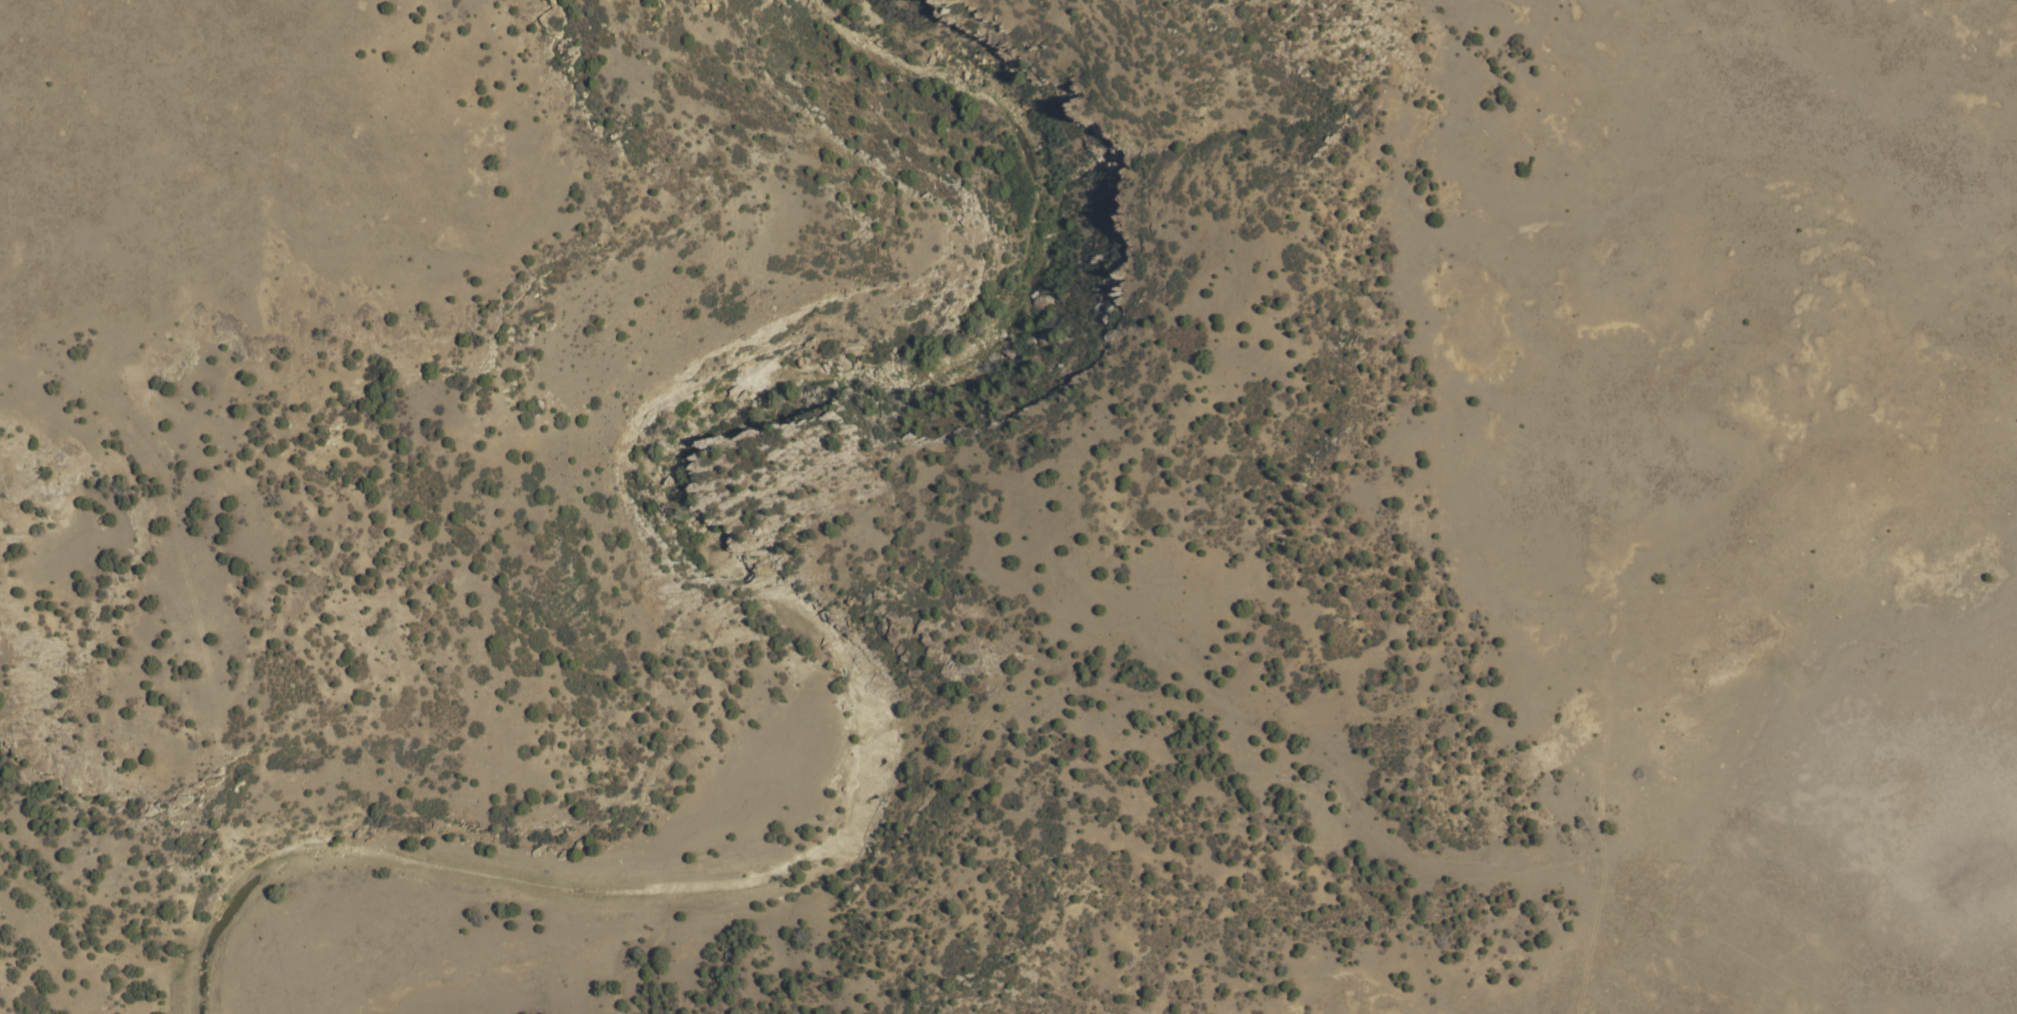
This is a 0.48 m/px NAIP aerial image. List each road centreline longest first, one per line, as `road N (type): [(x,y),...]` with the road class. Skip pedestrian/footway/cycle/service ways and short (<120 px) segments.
road 1 (residential): [(251,677),(200,605),(142,557),(86,521),(0,486)]

